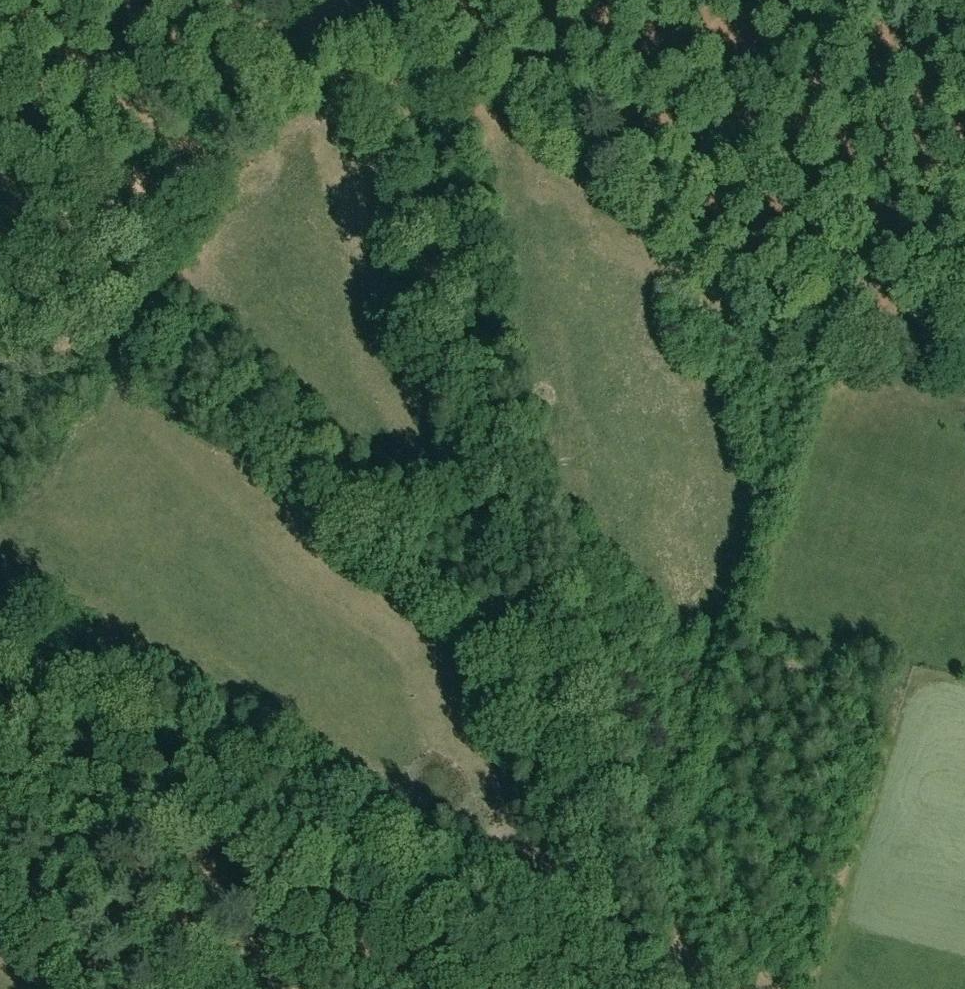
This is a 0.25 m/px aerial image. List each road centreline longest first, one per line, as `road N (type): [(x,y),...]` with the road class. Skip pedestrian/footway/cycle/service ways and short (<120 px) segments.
road 1 (track): [(964,257),(869,303),(827,301),(449,9),(395,23),(0,182)]
road 2 (track): [(846,0),(964,30)]

